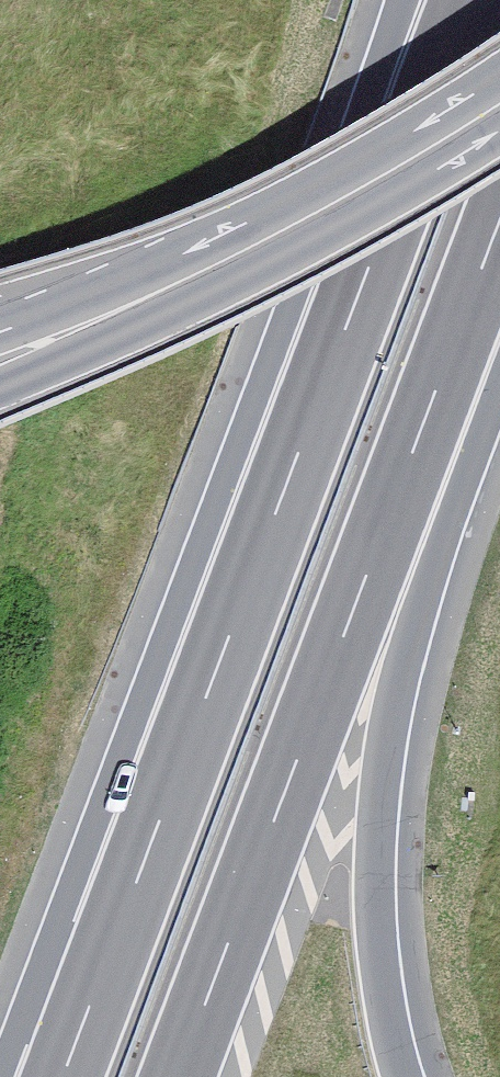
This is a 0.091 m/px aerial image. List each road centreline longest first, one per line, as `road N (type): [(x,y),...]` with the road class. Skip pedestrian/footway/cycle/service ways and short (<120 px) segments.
road 1 (motorway): [(363,278),(61,1076)]
road 2 (motorway): [(178,1076),(460,333)]
road 3 (motorway): [(407,1076),(382,957),(383,770),(460,333)]
road 4 (secondary): [(0,359),(220,262),(499,104)]
road 5 (motorway): [(470,0),(363,278)]
road 6 (motorway): [(417,0),(363,278)]

